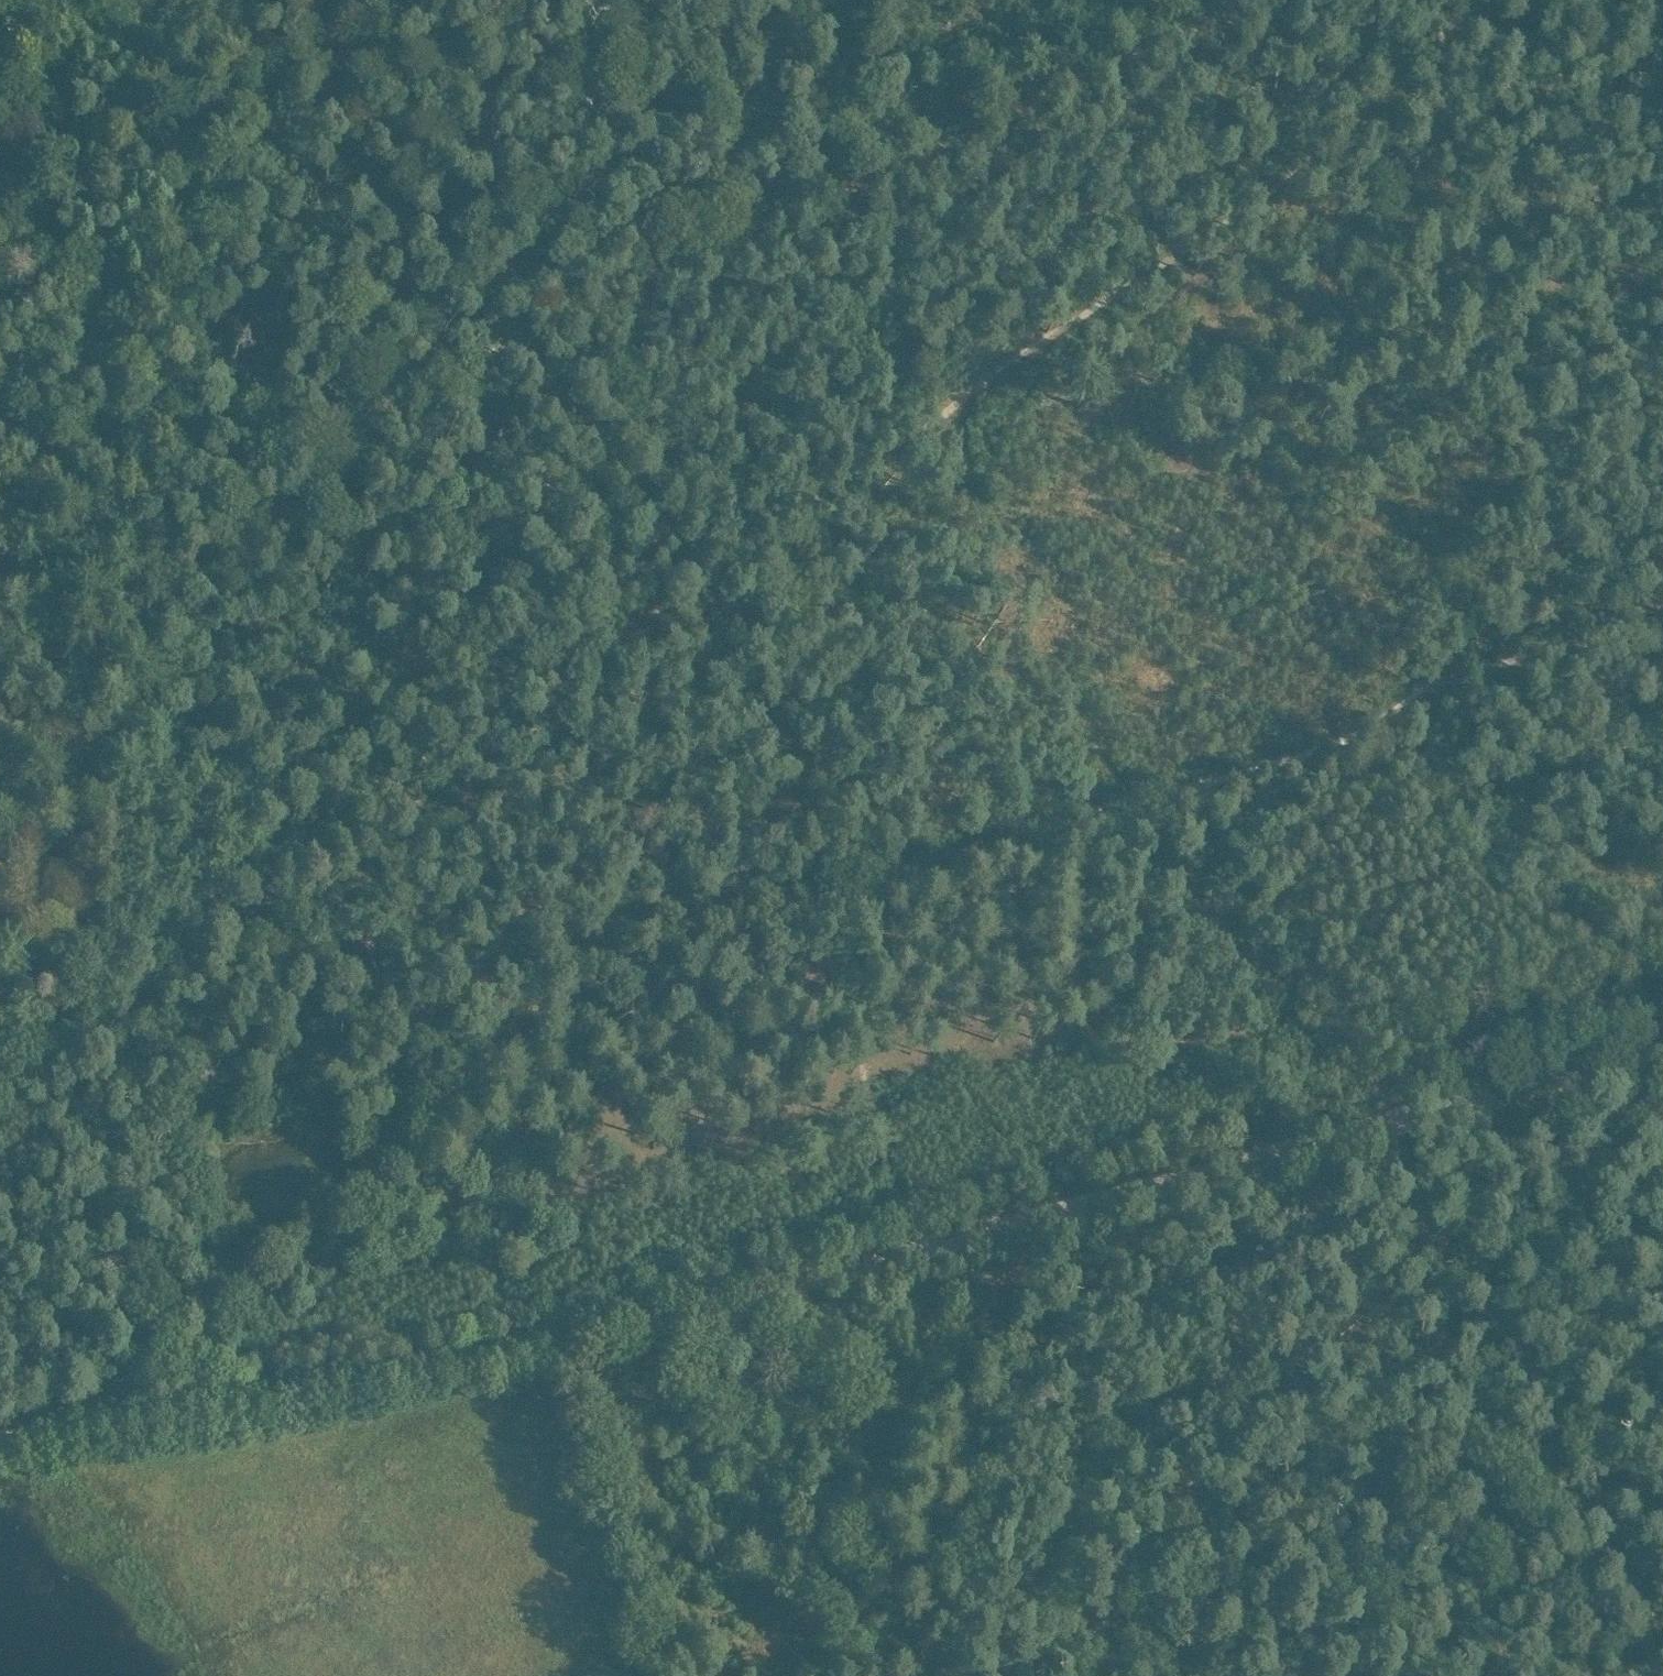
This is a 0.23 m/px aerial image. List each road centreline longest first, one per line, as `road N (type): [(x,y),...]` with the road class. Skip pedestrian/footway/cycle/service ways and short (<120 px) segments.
road 1 (track): [(1662,1045),(839,1279),(450,1360),(155,1406)]
road 2 (track): [(155,1406),(0,1426)]

